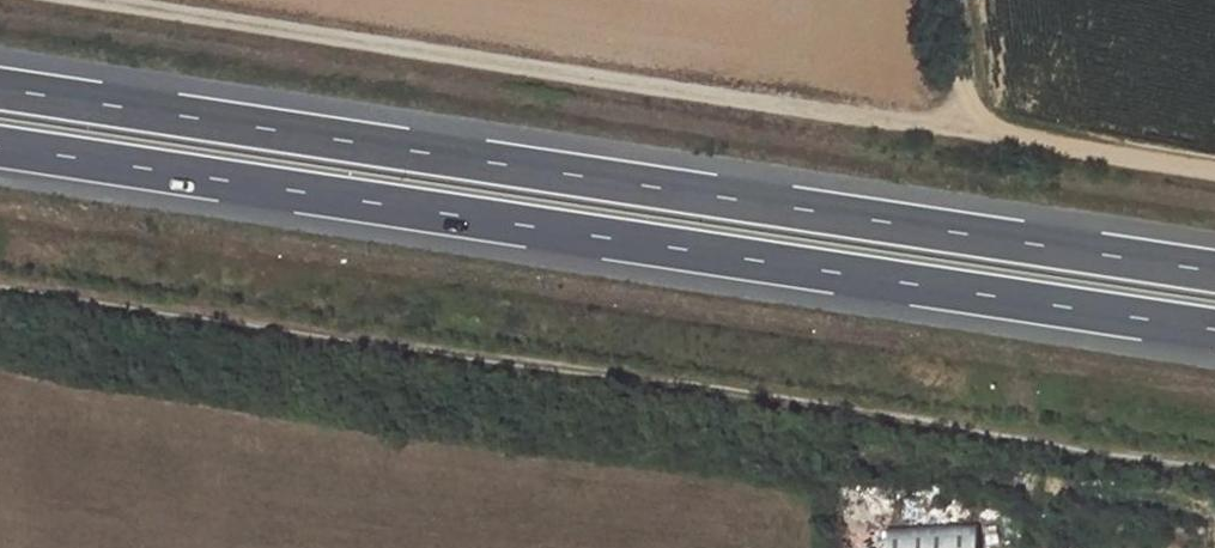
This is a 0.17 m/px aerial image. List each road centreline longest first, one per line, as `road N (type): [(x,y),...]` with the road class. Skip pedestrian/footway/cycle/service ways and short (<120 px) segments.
road 1 (trunk): [(1214,271),(0,88)]
road 2 (trunk): [(0,146),(1214,329)]
road 3 (track): [(0,288),(1214,469)]
road 4 (track): [(1214,170),(101,0)]
road 5 (track): [(974,130),(947,0)]

